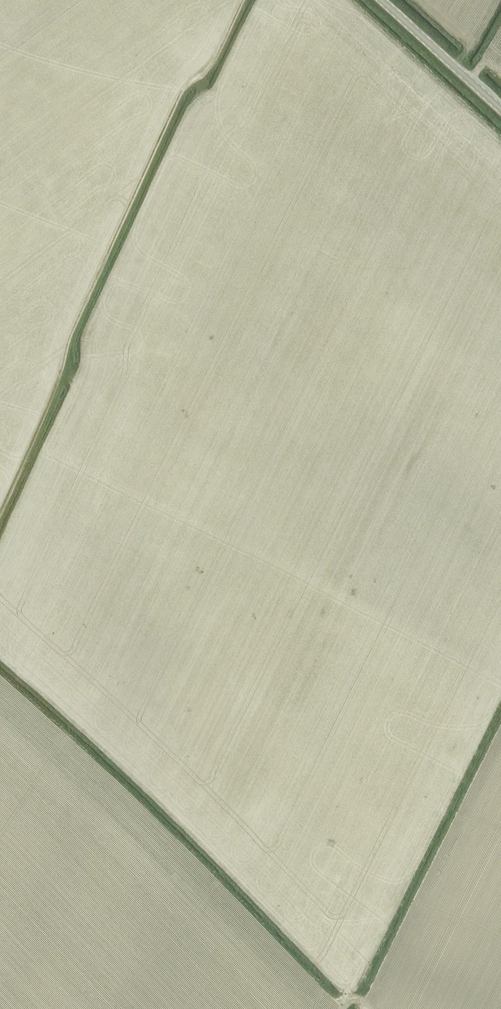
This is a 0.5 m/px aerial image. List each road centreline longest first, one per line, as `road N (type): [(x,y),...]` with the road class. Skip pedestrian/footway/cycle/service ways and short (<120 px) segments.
road 1 (unclassified): [(500,111),(382,0)]

